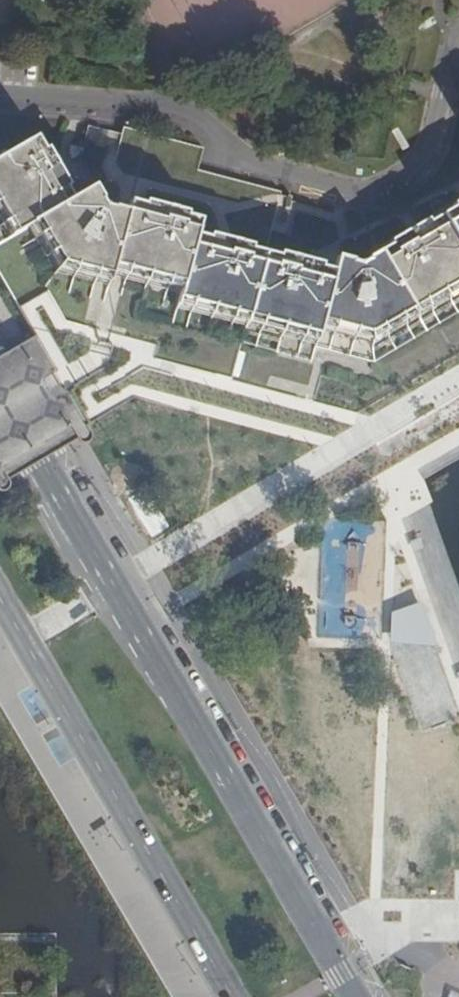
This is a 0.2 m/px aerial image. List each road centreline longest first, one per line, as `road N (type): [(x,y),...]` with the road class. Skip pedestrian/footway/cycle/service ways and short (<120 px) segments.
road 1 (secondary): [(356,996),(0,403)]
road 2 (unclassified): [(458,32),(422,159),(404,183),(382,192),(354,196),(261,170),(165,113),(0,98)]
road 3 (secondary): [(0,598),(241,996)]

